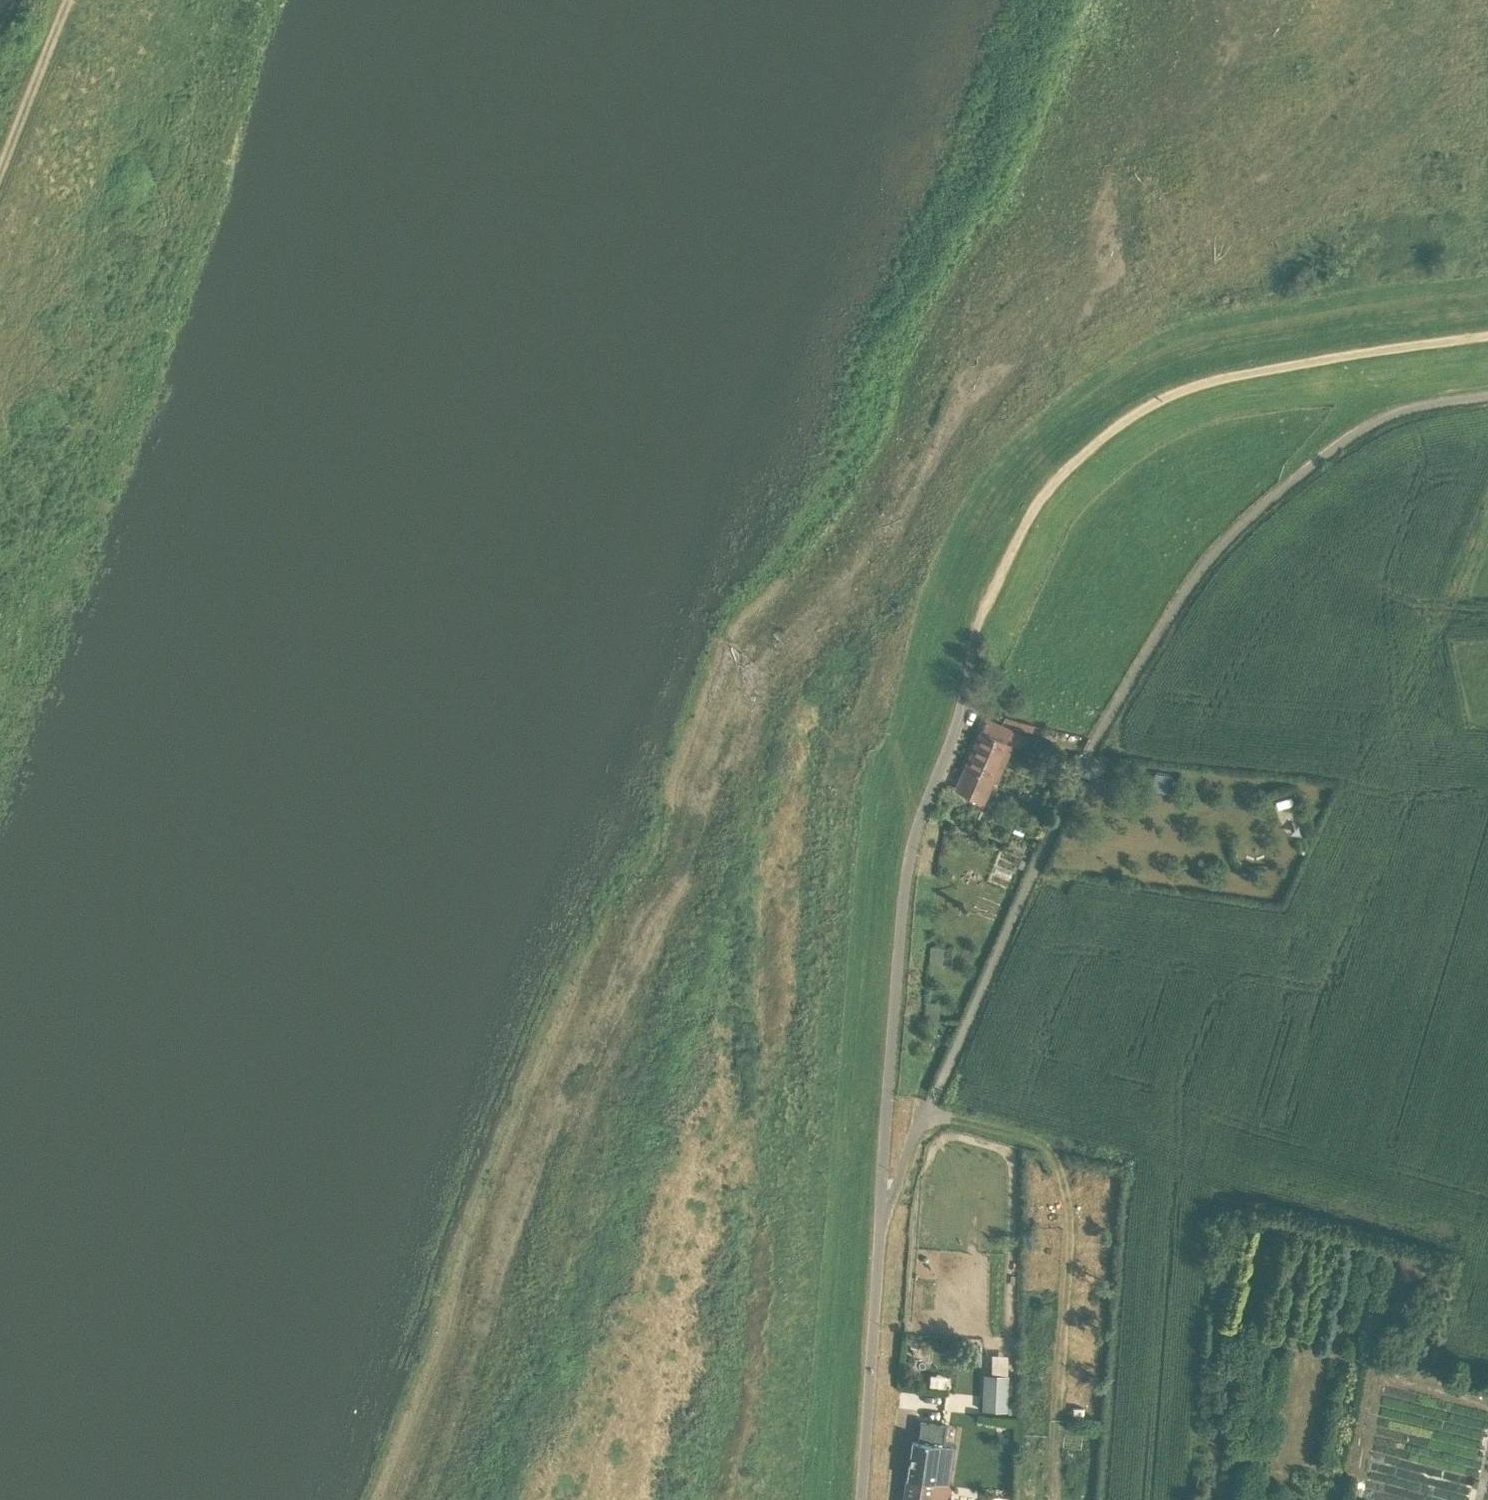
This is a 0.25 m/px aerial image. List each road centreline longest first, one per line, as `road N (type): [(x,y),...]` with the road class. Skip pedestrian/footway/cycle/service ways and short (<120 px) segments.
road 1 (unclassified): [(880,1213),(1043,852),(1110,715),(1185,591),(1237,527),(1367,426),(1487,395)]
road 2 (track): [(975,637),(1043,495),(1154,402),(1218,384),(1487,340)]
road 3 (unclassified): [(880,1213),(906,877),(975,637)]
road 4 (unclassified): [(860,1499),(880,1213)]

